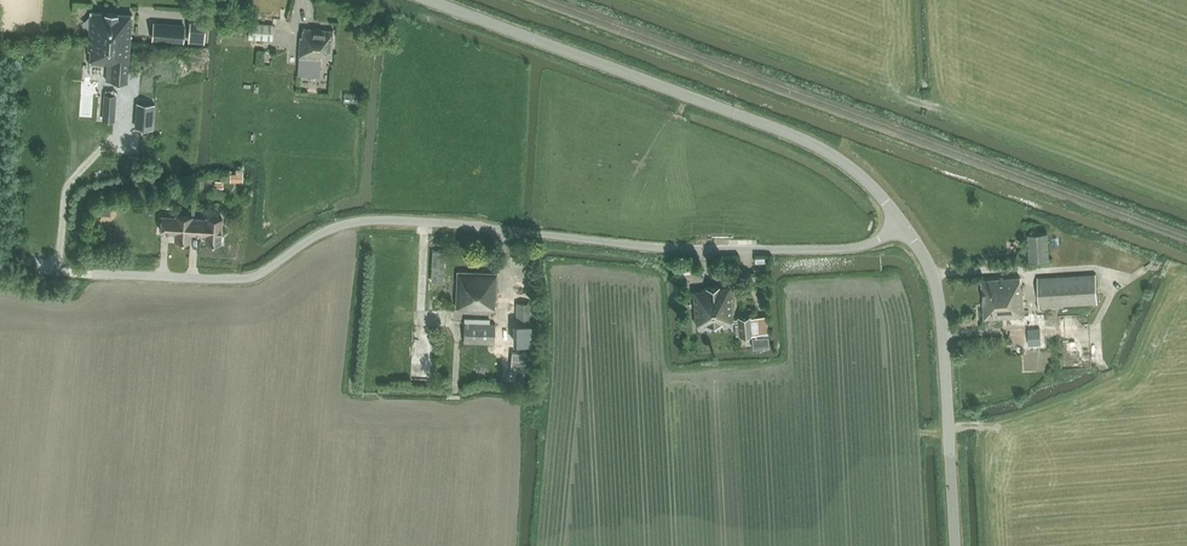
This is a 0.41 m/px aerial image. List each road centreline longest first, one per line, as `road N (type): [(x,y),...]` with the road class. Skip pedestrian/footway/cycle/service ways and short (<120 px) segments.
road 1 (tertiary): [(955,545),(934,277),(878,191),(804,137),(438,0)]

